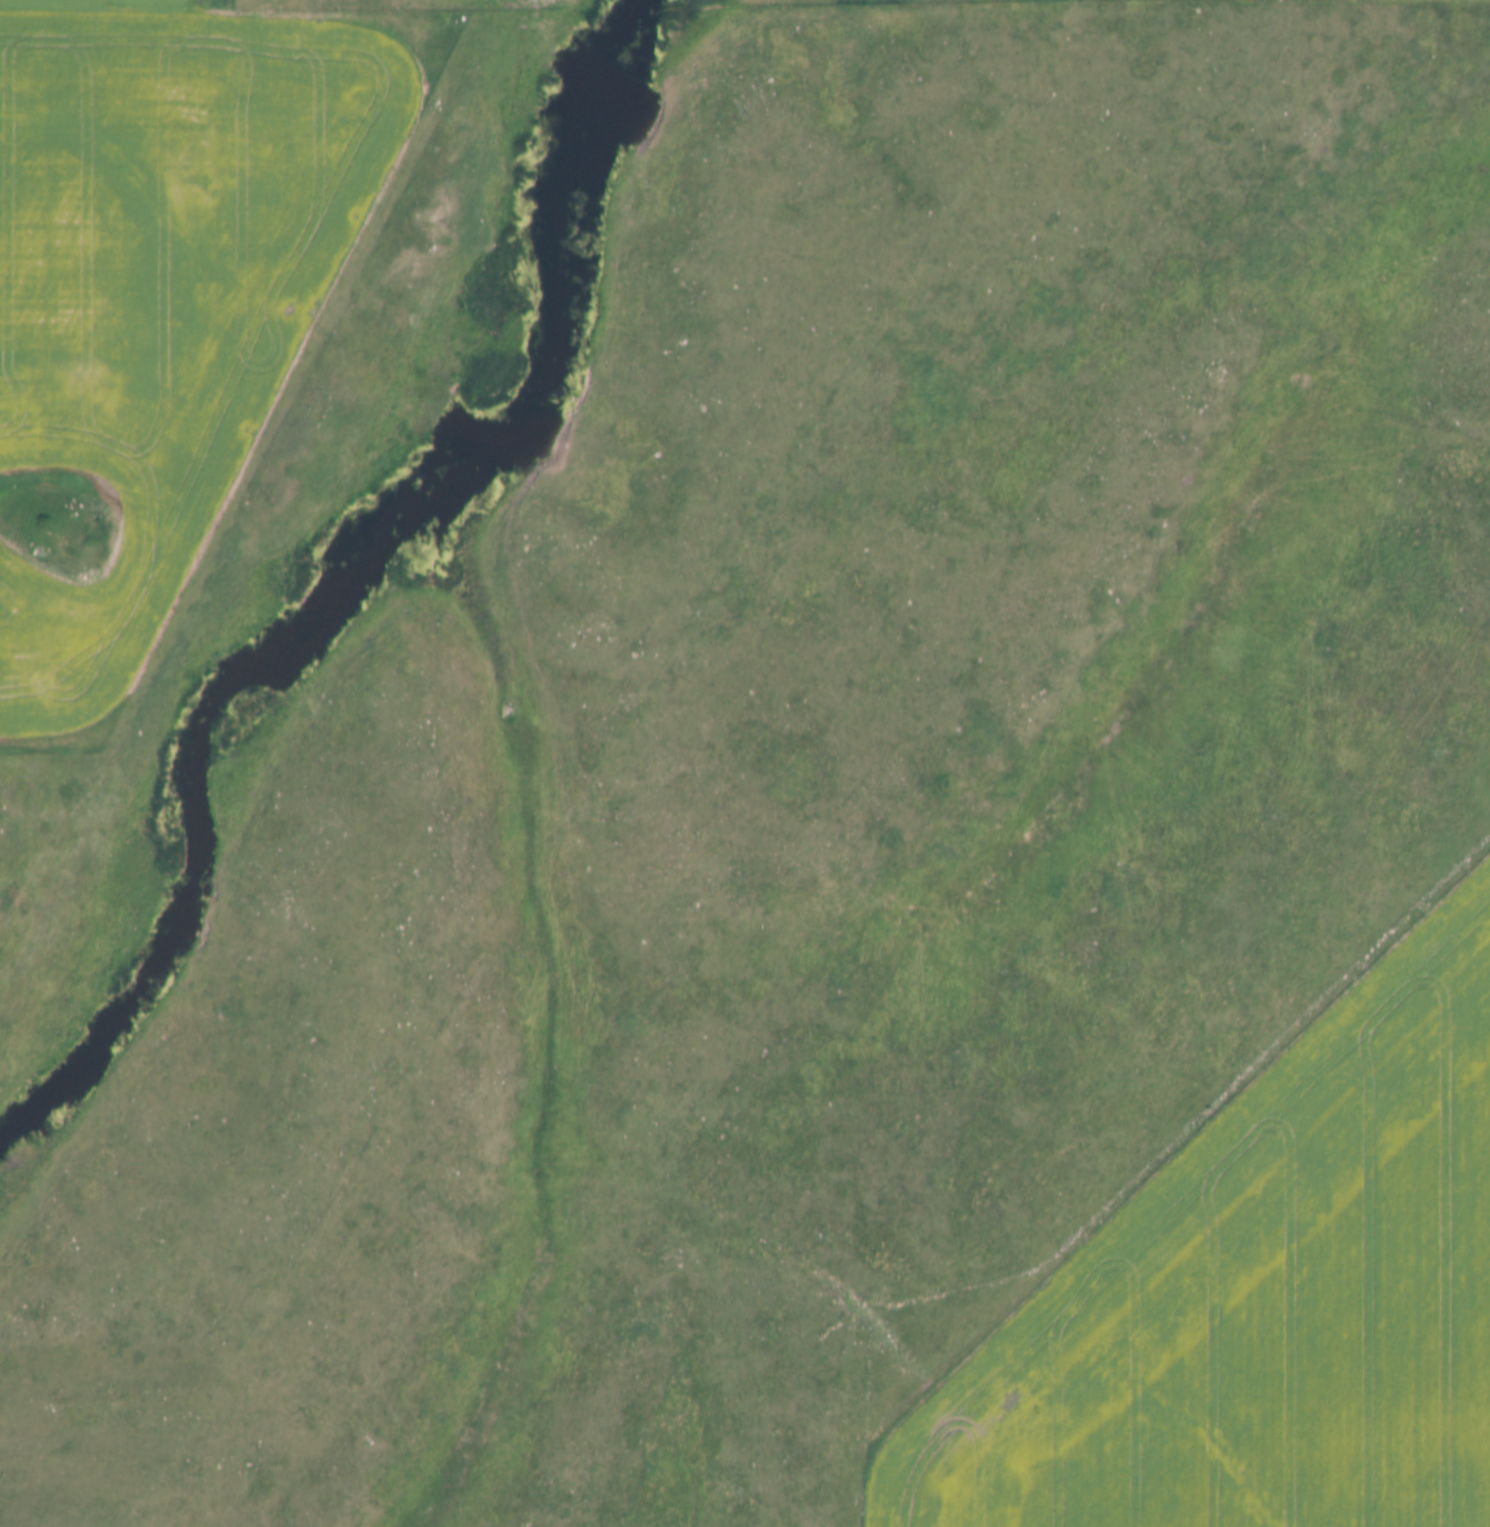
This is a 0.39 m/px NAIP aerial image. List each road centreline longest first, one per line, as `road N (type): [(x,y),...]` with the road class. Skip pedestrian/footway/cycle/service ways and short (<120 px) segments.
road 1 (track): [(0,11),(445,28)]

